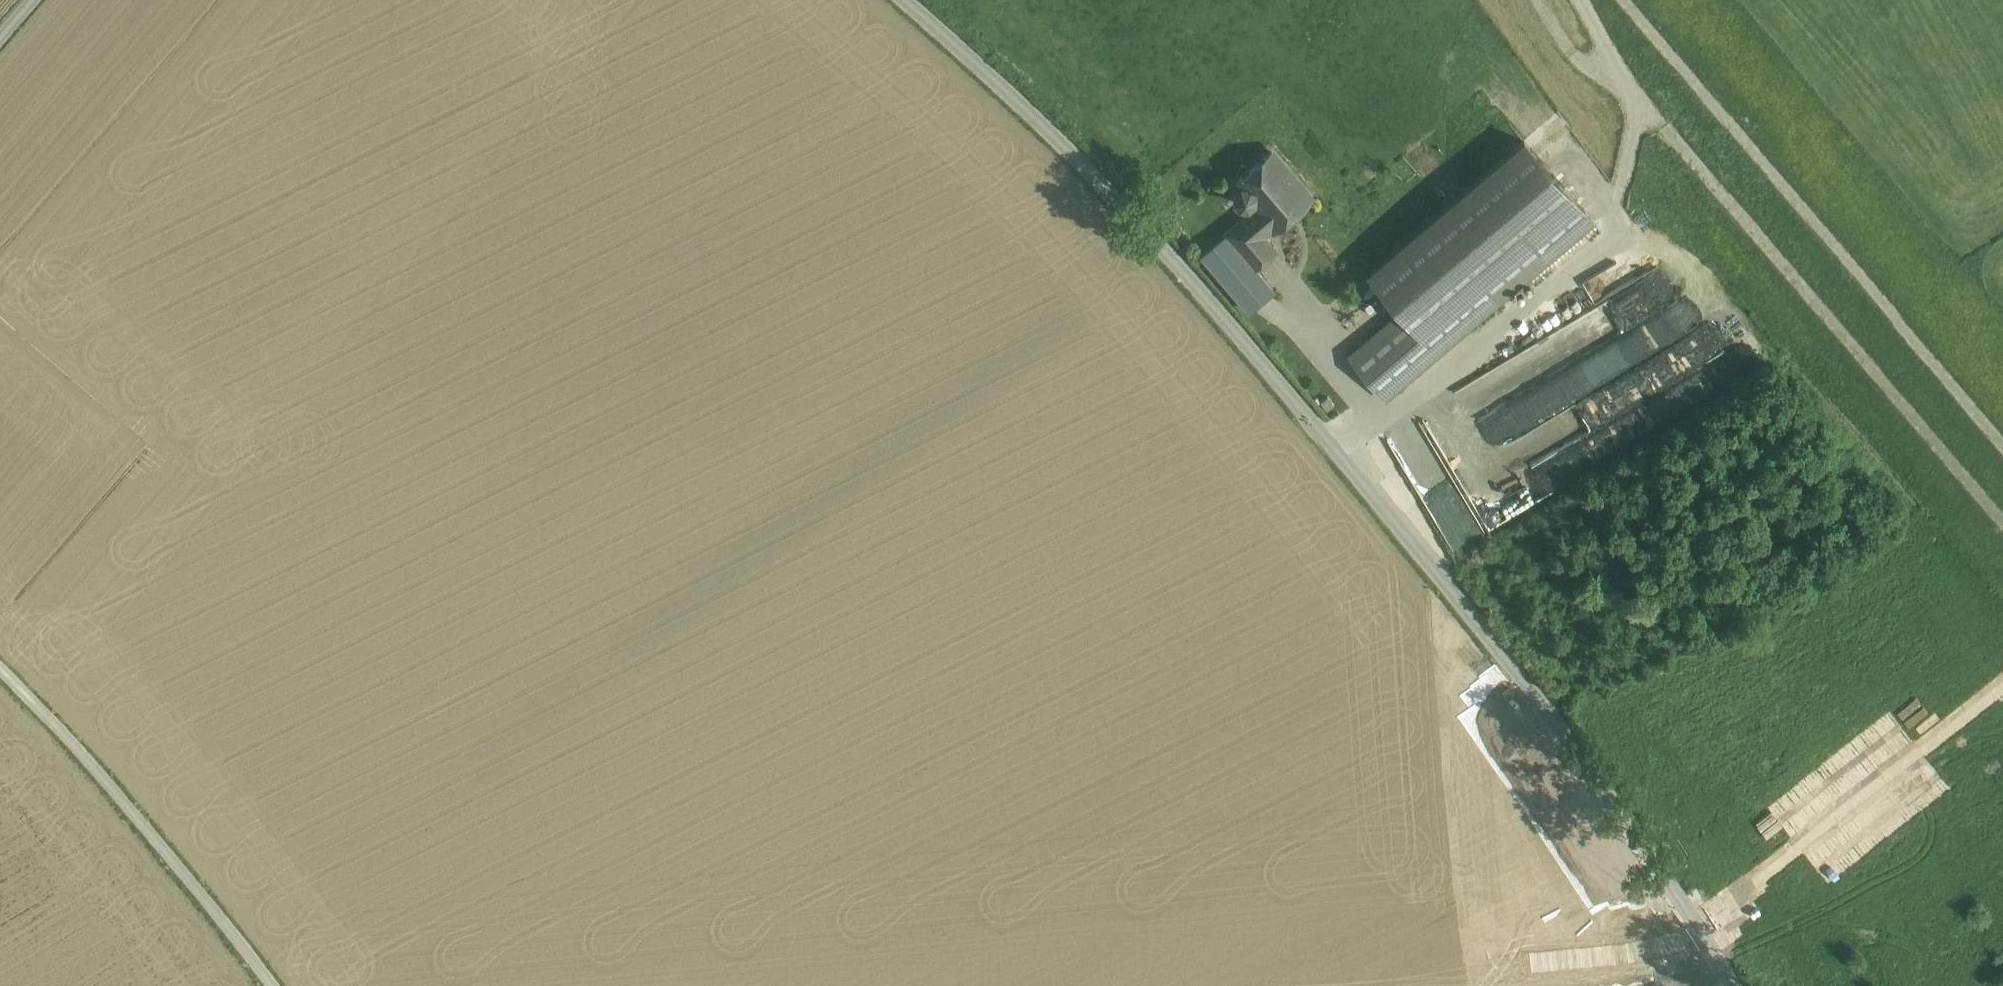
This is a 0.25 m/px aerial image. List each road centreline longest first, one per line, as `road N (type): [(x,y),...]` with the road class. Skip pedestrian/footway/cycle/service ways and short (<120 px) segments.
road 1 (unclassified): [(1738,985),(1698,919),(1297,392),(1036,118),(903,0)]
road 2 (unclassified): [(272,985),(86,760),(0,671)]
road 3 (track): [(1622,214),(1640,102),(1591,0)]

